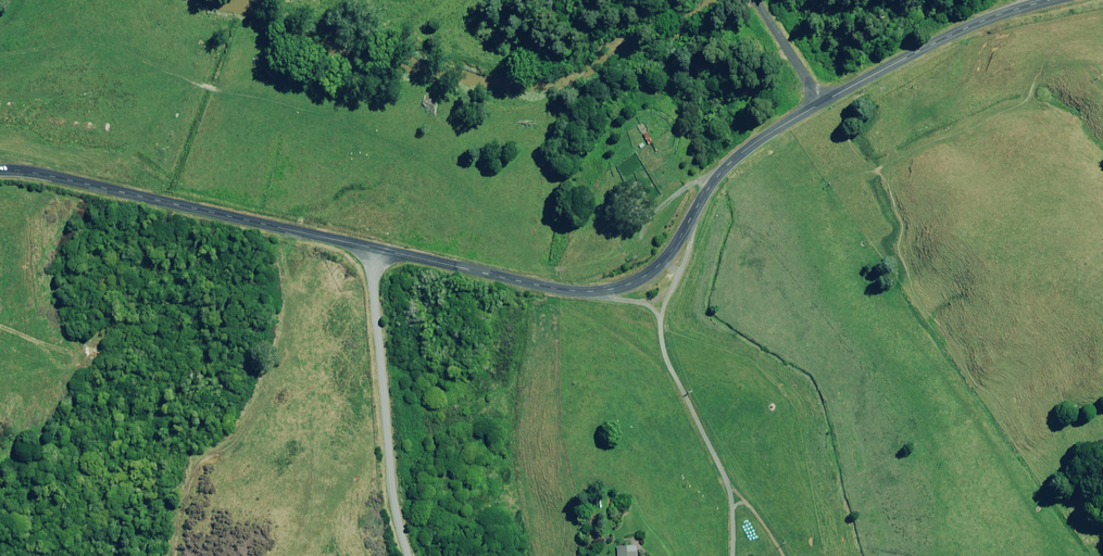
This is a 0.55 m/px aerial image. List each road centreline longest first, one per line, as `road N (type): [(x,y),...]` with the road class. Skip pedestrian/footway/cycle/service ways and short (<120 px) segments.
road 1 (unclassified): [(376,248),(555,288),(630,284),(659,266),(720,173),(821,103)]
road 2 (unclassified): [(0,171),(376,248)]
road 3 (unclassified): [(414,555),(392,461),(376,248)]
road 4 (unclassified): [(821,103),(949,36),(1051,0)]
road 5 (unclassified): [(821,103),(755,0)]

